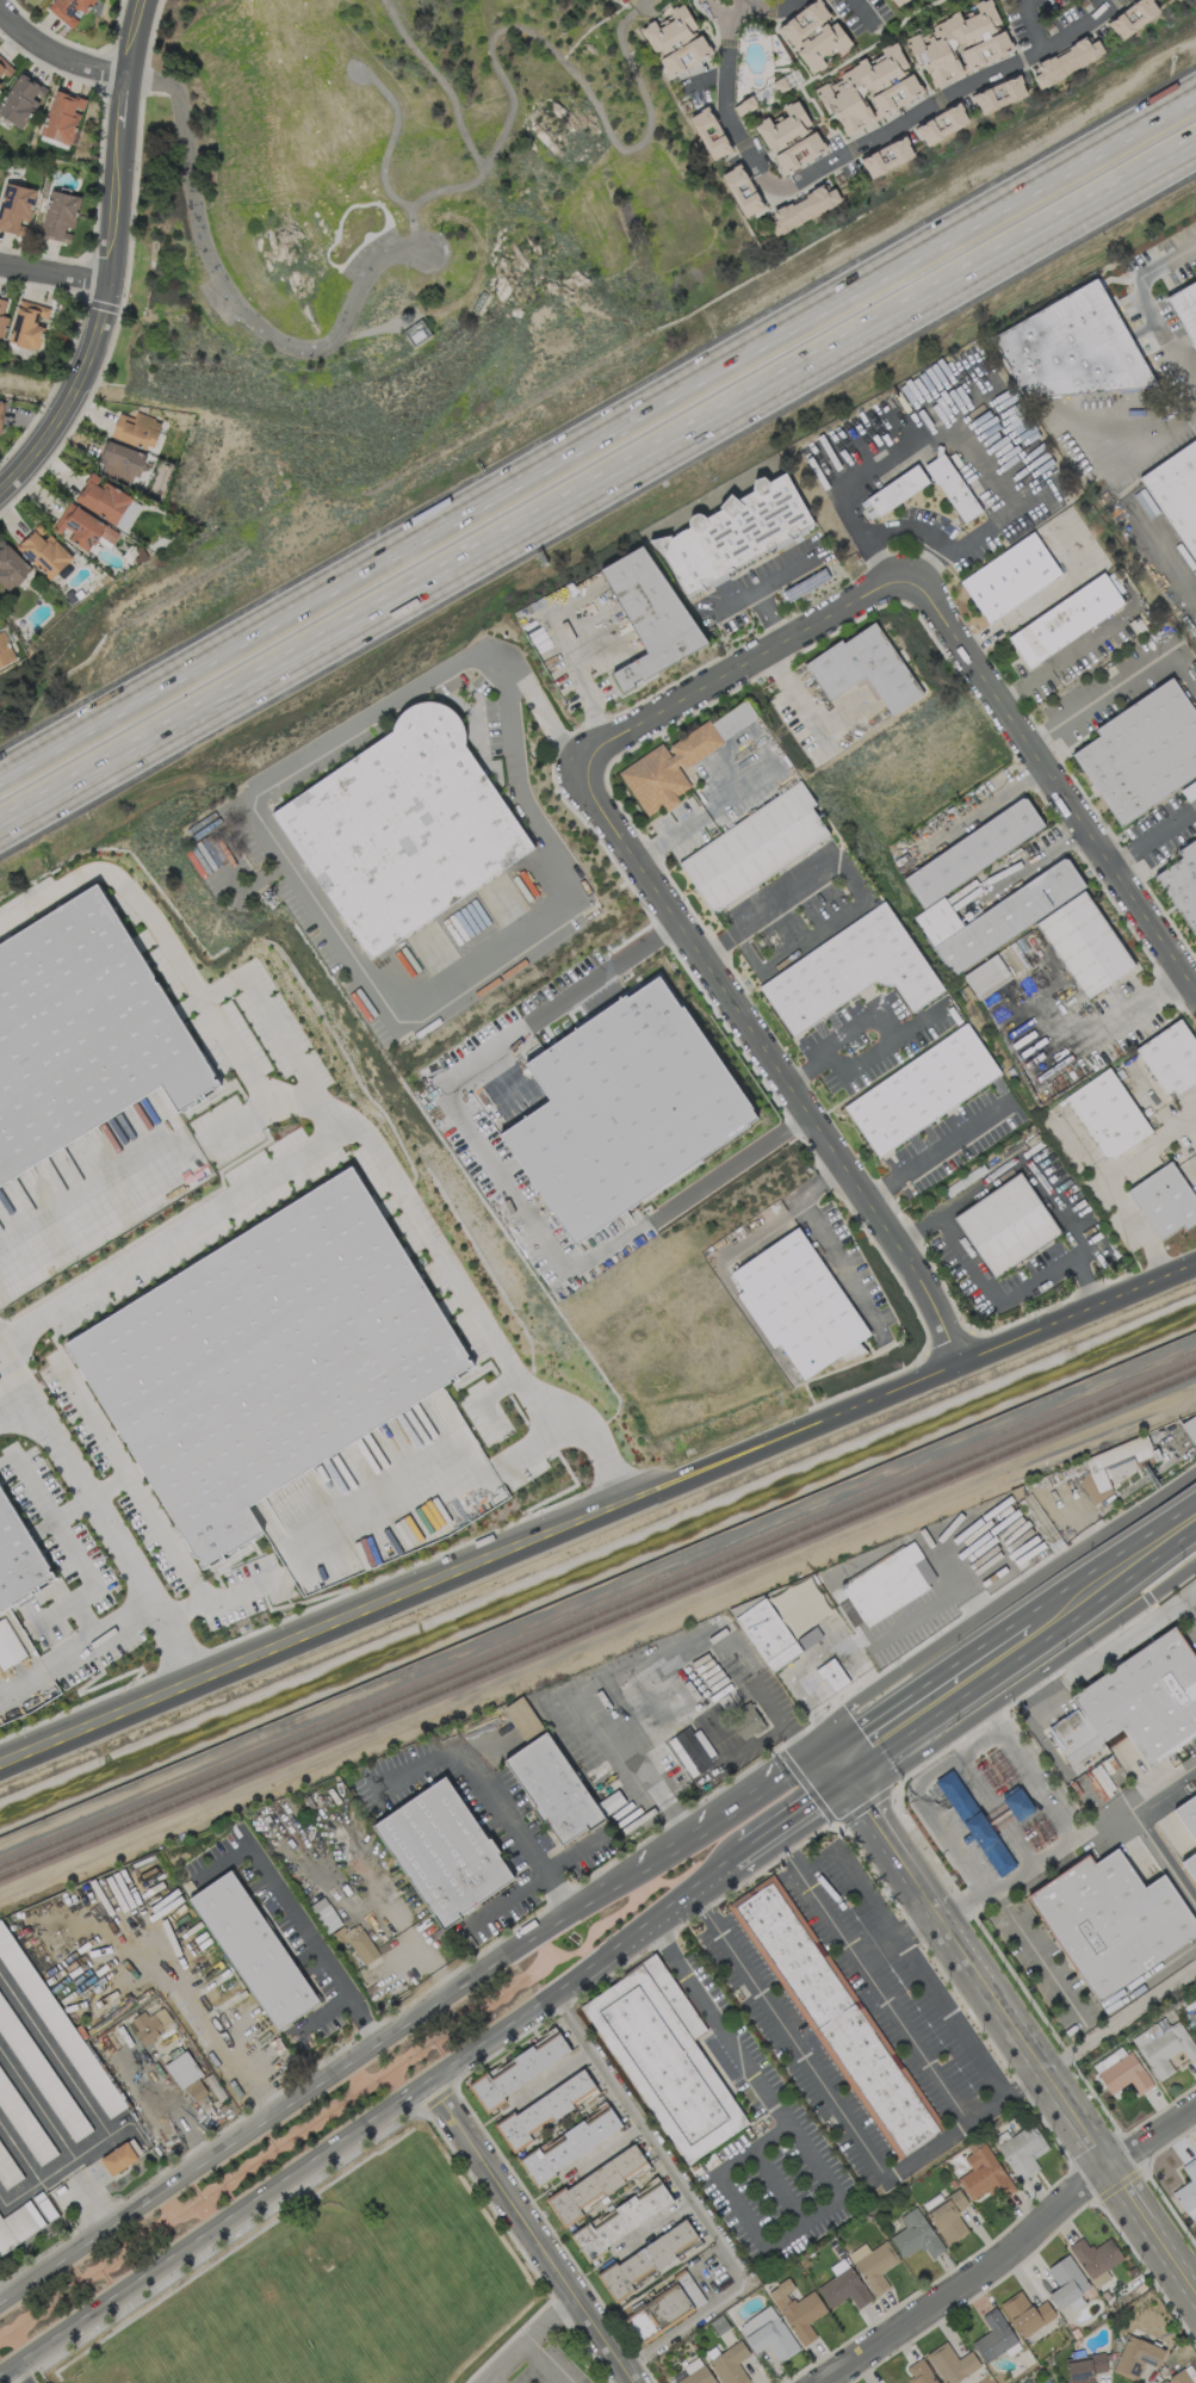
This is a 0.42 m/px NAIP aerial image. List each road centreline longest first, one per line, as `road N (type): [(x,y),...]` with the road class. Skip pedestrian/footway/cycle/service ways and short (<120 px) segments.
road 1 (motorway): [(0,823),(1195,141)]
road 2 (motorway): [(1195,97),(0,777)]
road 3 (residential): [(0,1762),(1195,1256)]
road 4 (primary): [(661,1849),(0,2301)]
road 5 (residential): [(584,781),(959,1356)]
road 6 (residential): [(1195,2297),(835,1764)]
road 7 (tertiary): [(141,0),(113,143),(103,276),(86,336),(61,402),(0,484)]
road 8 (primary): [(0,2379),(417,2093)]
road 9 (residential): [(1195,1001),(922,578)]
road 10 (residential): [(1195,2106),(818,2382)]
road 11 (residential): [(922,578),(892,577),(590,742),(584,781)]
road 12 (residential): [(781,187),(1116,0)]
road 13 (residential): [(635,2382),(433,2082)]
road 14 (primary): [(417,2093),(698,1896)]
road 15 (primary): [(1037,1624),(835,1764)]
road 16 (primary): [(835,1764),(788,1762),(661,1849)]
road 17 (primary): [(698,1896),(819,1808),(835,1764)]
road 18 (primary): [(1195,1514),(1037,1624)]
road 19 (residential): [(723,19),(726,112),(781,187)]
road 20 (residential): [(125,67),(51,38),(8,0)]

